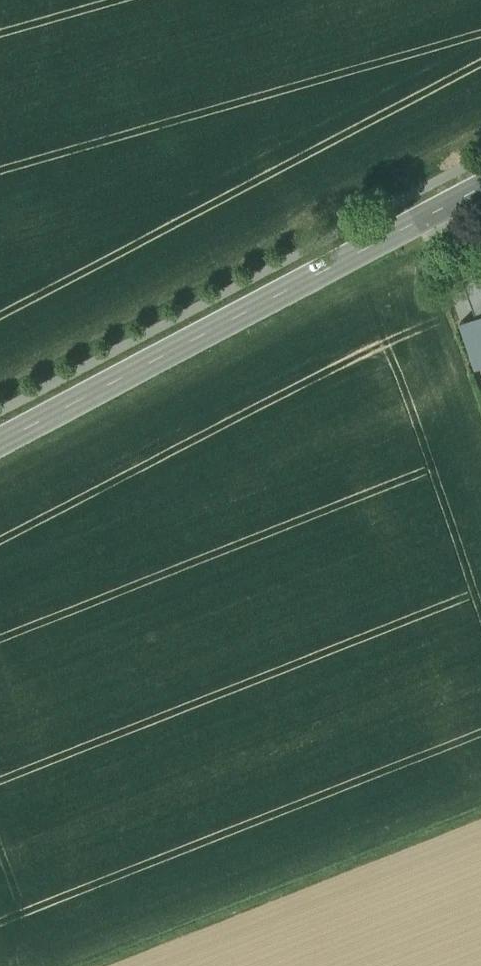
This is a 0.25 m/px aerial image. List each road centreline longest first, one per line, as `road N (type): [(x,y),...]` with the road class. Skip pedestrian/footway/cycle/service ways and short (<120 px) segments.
road 1 (tertiary): [(480,186),(0,444)]
road 2 (track): [(142,965),(480,823)]

